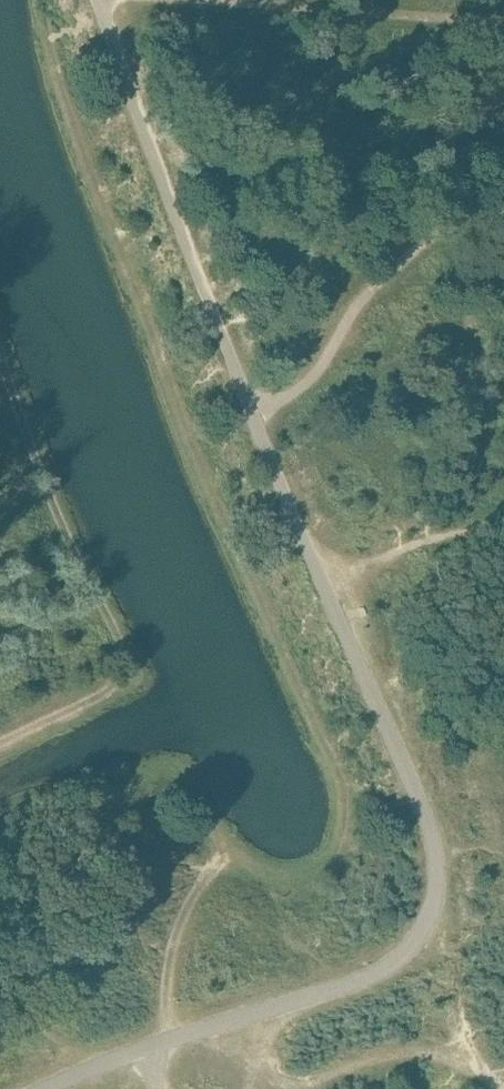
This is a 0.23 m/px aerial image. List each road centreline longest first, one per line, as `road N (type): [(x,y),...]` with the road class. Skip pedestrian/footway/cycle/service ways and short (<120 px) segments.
road 1 (track): [(324,582),(434,839),(438,882),(420,936),(369,976),(150,1044),(45,1088)]
road 2 (track): [(0,741),(128,676),(0,360)]
road 3 (track): [(252,411),(99,0)]
road 4 (track): [(252,411),(313,377),(370,289),(413,250),(456,216),(503,202)]
road 5 (track): [(503,1088),(447,1056),(416,1049),(314,1080),(278,1077),(235,1019)]
road 6 (track): [(223,0),(503,21)]
road 7 (track): [(252,411),(324,582)]

